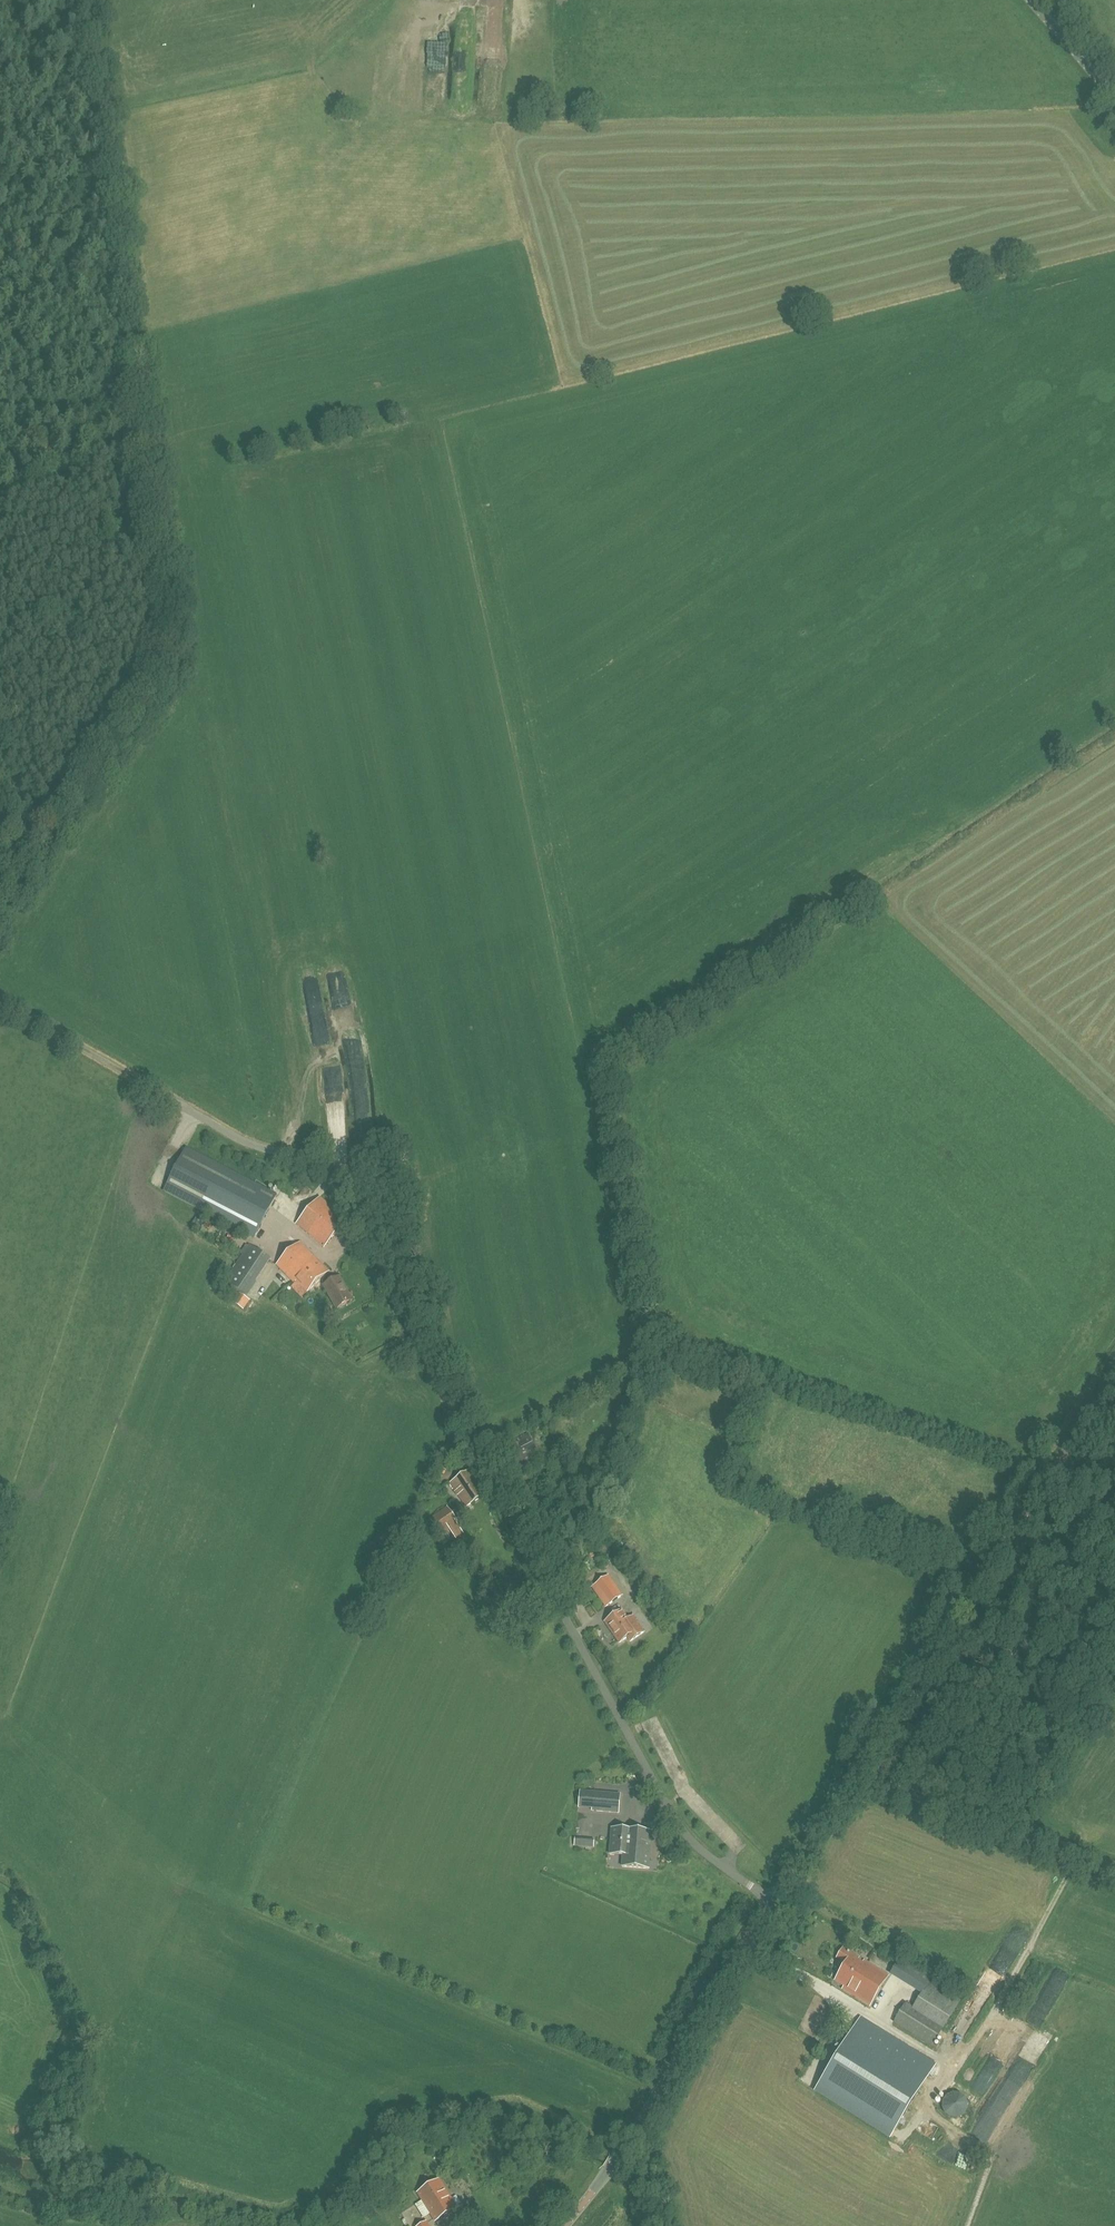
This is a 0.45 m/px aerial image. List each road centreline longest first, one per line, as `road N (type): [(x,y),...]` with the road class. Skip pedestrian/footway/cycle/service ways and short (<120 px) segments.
road 1 (unclassified): [(772,1898),(696,1844),(655,1786),(393,1286),(359,1190),(325,1167),(244,1141)]
road 2 (unclassified): [(772,1898),(1114,1377)]
road 3 (unclassified): [(568,2225),(616,2160),(772,1898)]
road 4 (track): [(244,1141),(0,1000)]
road 5 (track): [(1114,1872),(853,1775)]
road 6 (unclassified): [(1114,102),(1028,0)]

